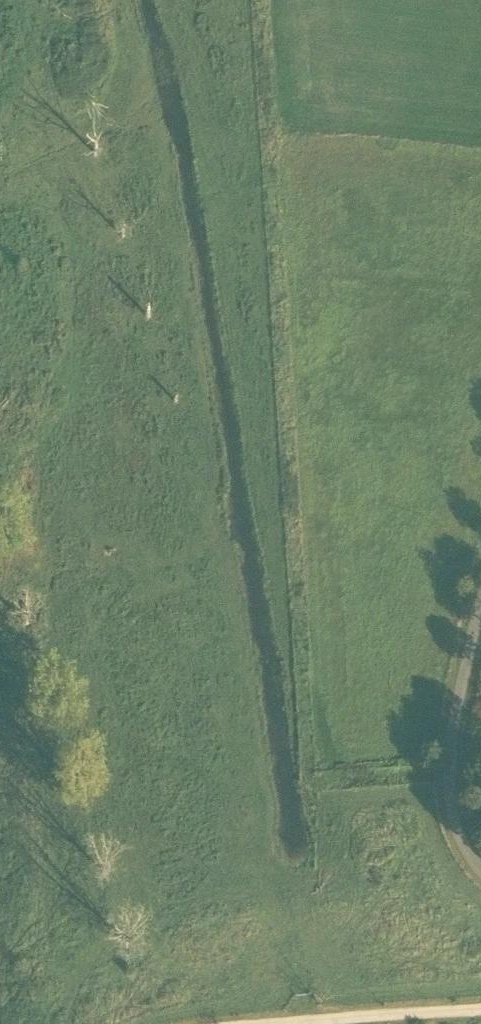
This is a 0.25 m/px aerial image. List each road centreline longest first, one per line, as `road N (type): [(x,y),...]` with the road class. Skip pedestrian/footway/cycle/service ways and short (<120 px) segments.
road 1 (unclassified): [(480,596),(447,764),(449,808),(480,868)]
road 2 (track): [(480,1009),(288,1023)]

